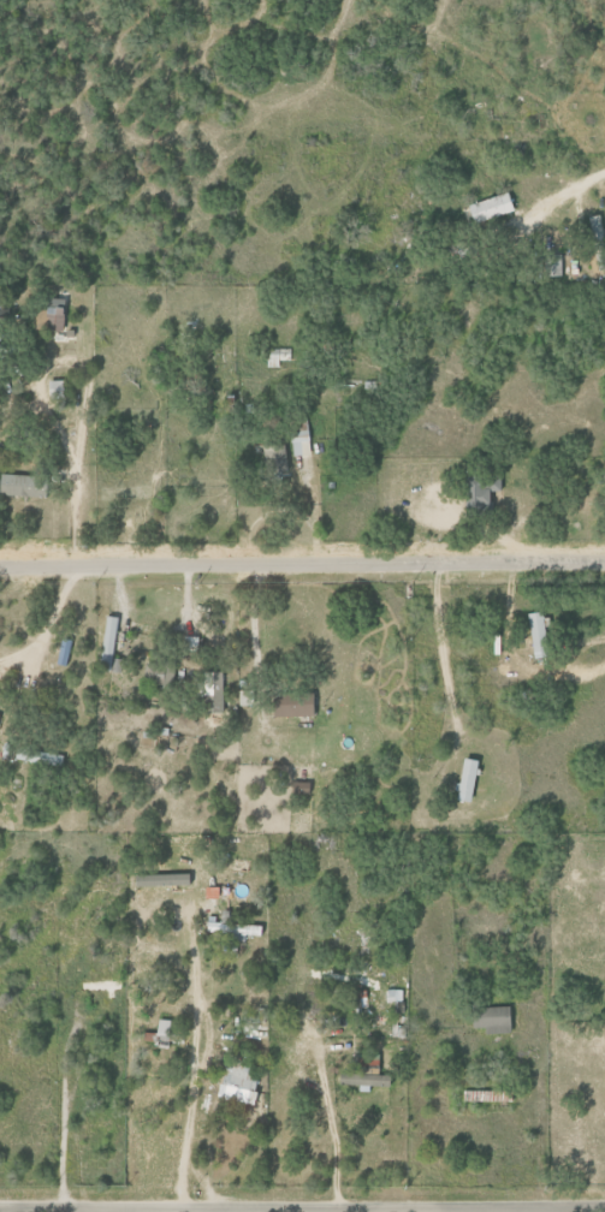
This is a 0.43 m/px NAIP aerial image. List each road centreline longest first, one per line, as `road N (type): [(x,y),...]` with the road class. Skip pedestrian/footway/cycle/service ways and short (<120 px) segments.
road 1 (residential): [(0,567),(604,562)]
road 2 (residential): [(0,1205),(604,1207)]

